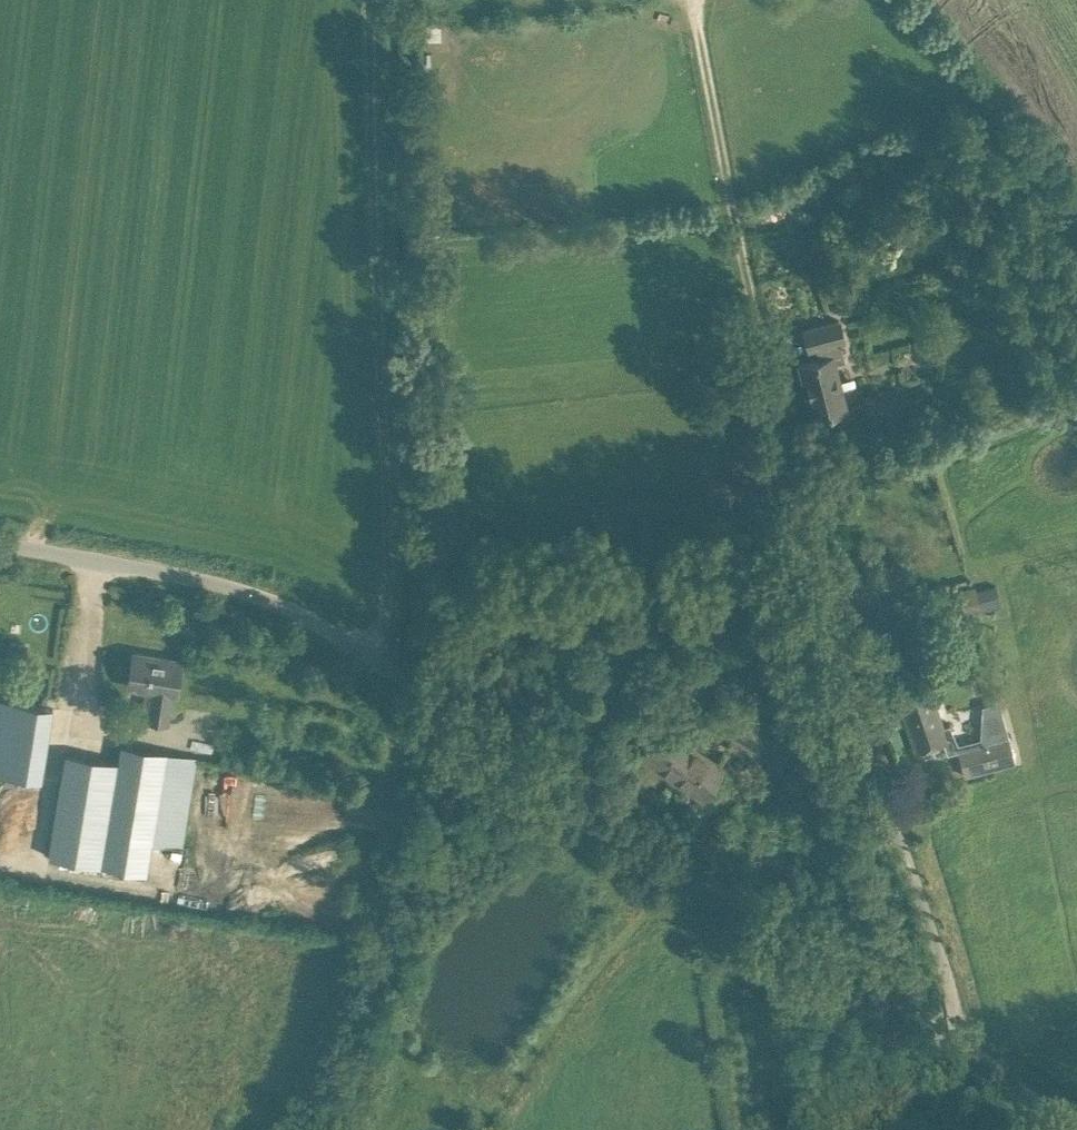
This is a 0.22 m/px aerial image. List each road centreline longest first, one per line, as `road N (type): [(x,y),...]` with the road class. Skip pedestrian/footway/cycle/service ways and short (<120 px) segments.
road 1 (unclassified): [(956,1046),(399,671),(305,616),(219,582),(0,545)]
road 2 (unclassified): [(956,1046),(958,1004),(812,493),(708,0)]
road 3 (unclassified): [(1056,1129),(1027,1096),(956,1046)]

